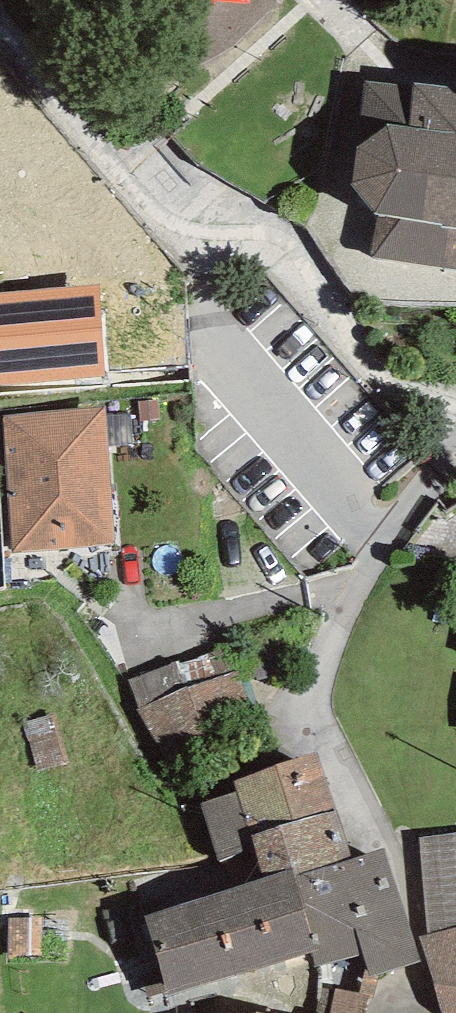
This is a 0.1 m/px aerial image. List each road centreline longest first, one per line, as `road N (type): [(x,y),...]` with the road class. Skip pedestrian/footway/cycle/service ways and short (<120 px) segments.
road 1 (residential): [(455,452),(383,545),(317,693),(321,726),(387,841),(437,1012)]

